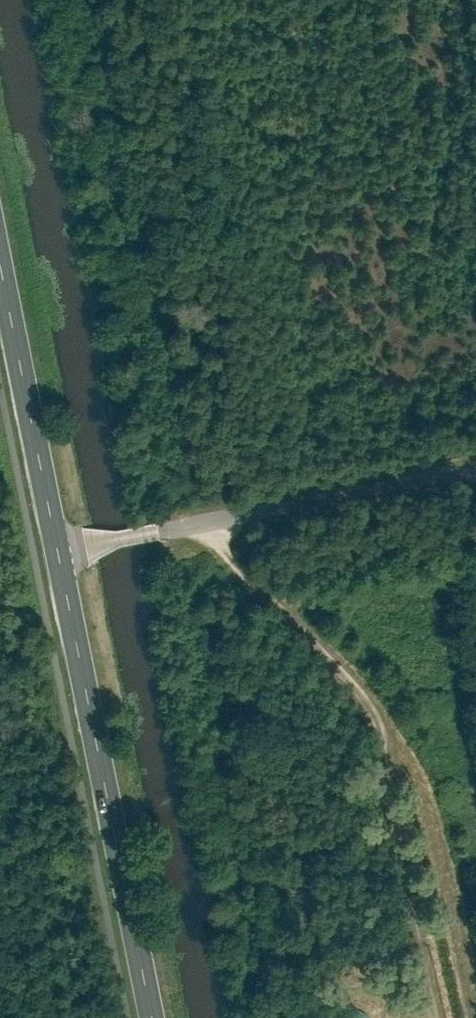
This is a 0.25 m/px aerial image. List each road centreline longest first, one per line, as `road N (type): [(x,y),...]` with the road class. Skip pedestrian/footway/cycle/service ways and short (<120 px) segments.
road 1 (tertiary): [(151,1017),(60,547)]
road 2 (unclassified): [(475,457),(60,547)]
road 3 (tertiary): [(60,547),(0,264)]

